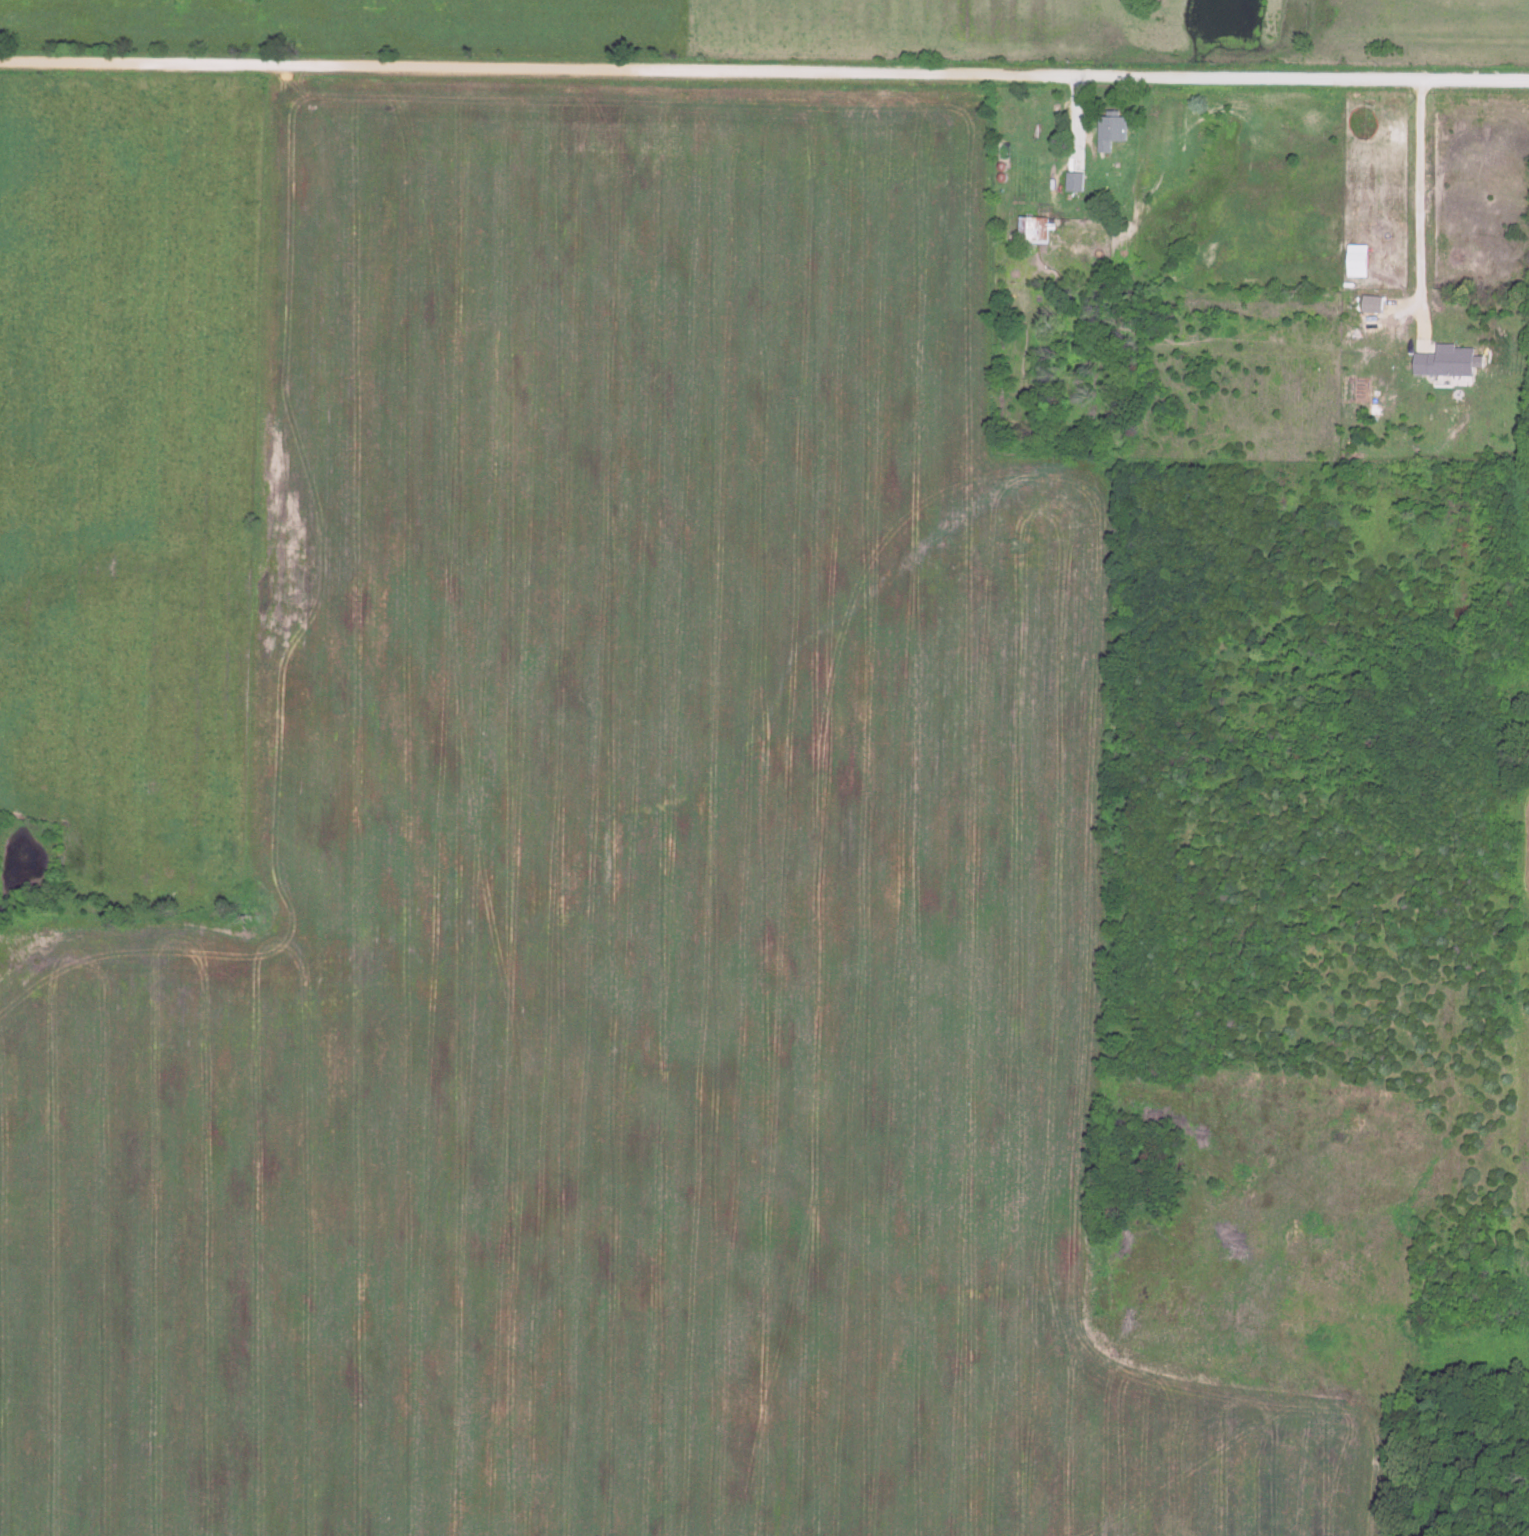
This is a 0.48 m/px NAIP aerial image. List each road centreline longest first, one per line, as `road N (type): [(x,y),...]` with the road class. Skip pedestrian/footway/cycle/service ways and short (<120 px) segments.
road 1 (residential): [(0,66),(1528,84)]

